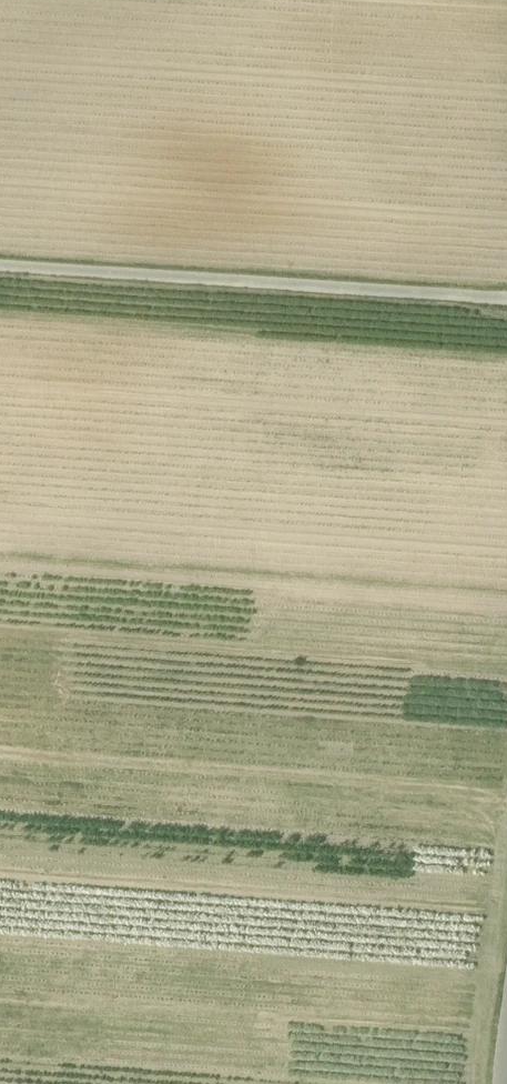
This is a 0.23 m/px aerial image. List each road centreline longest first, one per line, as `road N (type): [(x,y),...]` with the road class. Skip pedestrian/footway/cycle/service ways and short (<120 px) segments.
road 1 (unclassified): [(0,266),(506,299)]

